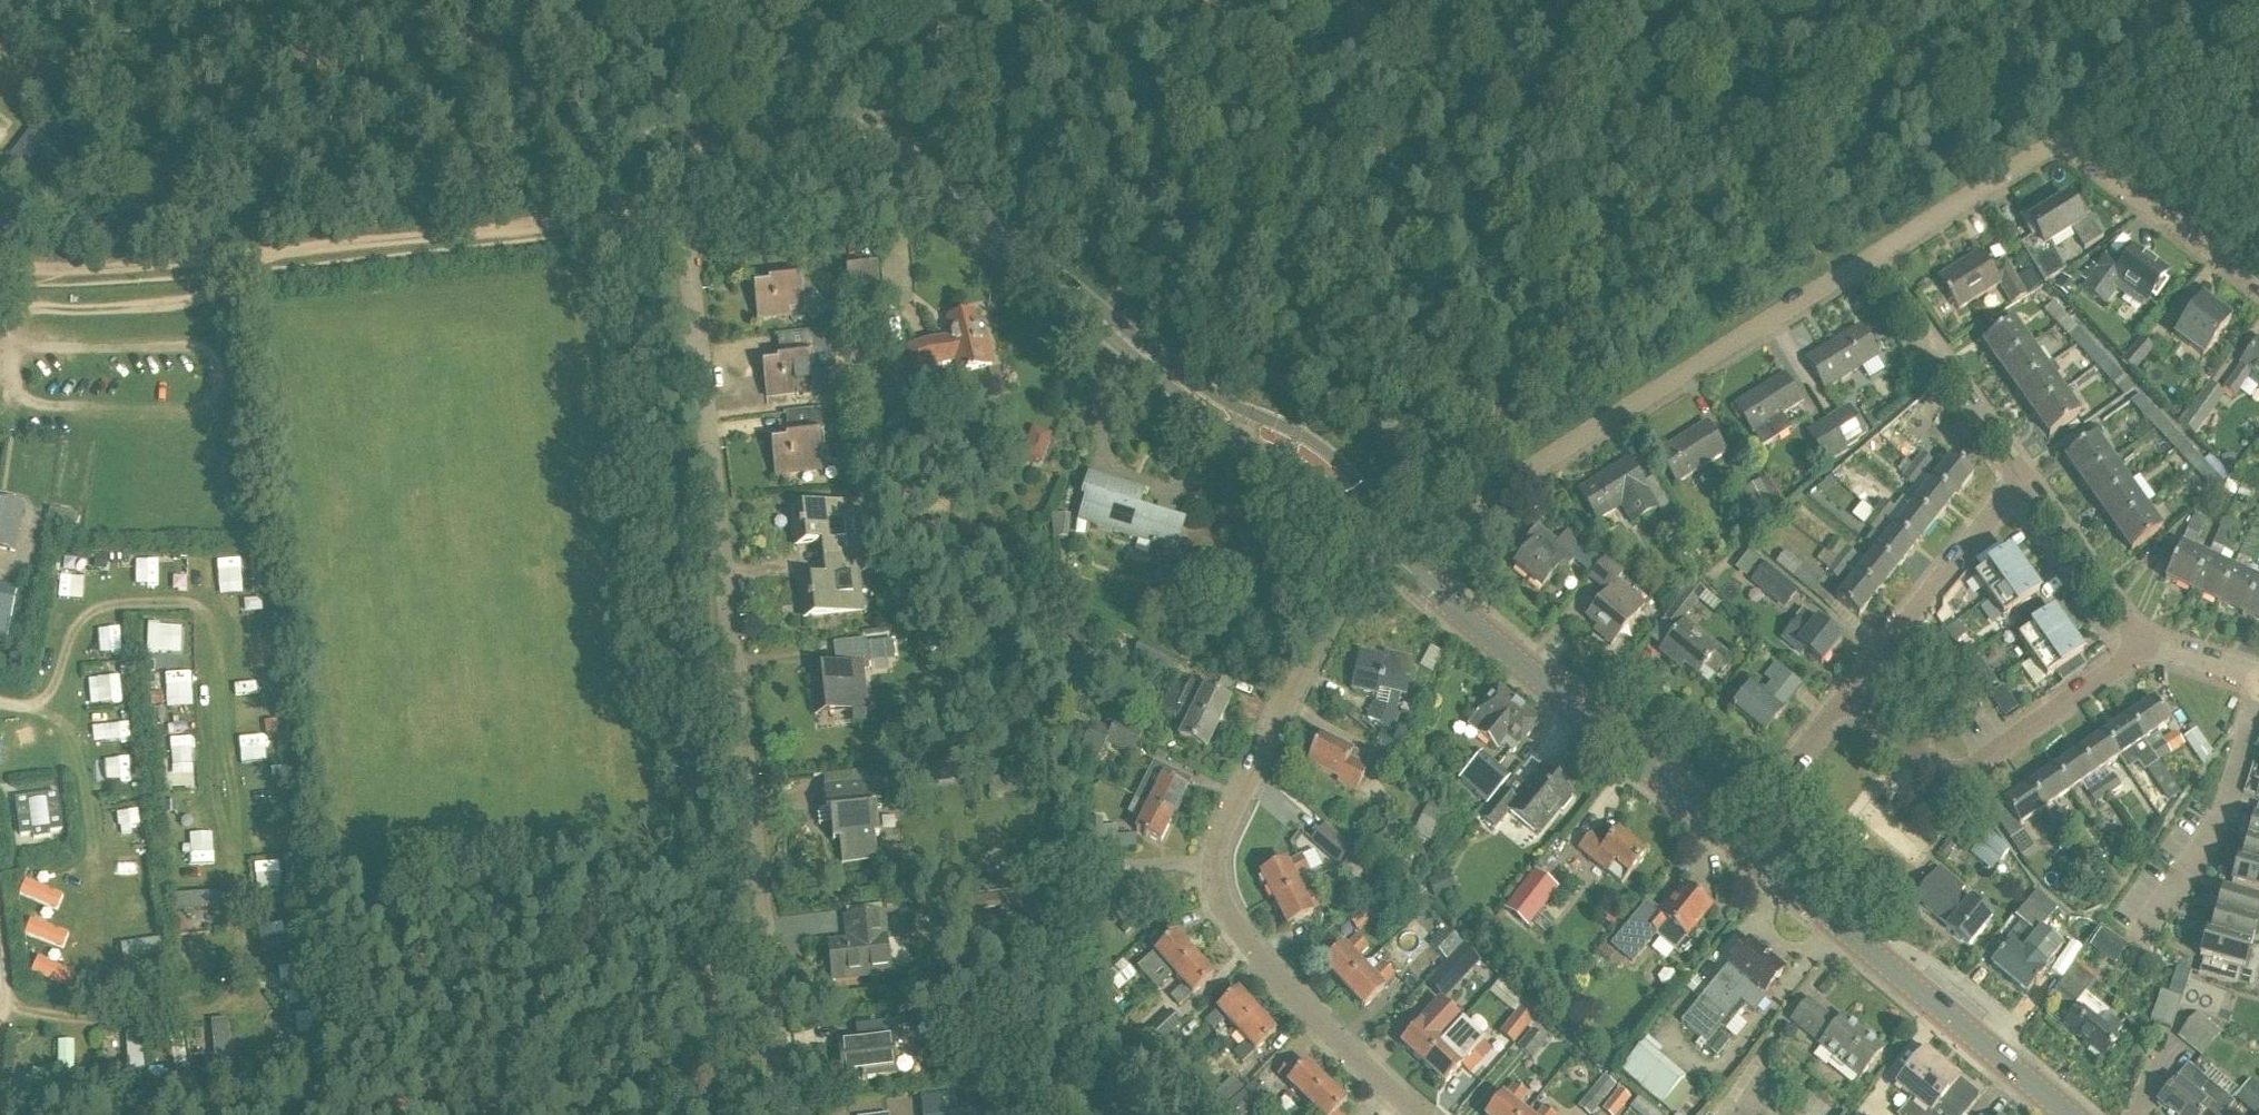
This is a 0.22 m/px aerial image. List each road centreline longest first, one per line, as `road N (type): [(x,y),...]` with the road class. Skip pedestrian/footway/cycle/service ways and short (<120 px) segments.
road 1 (residential): [(782,1114),(690,210)]
road 2 (residential): [(1424,1114),(1327,1032),(1239,934),(1210,874),(1216,840),(1371,545)]
road 3 (track): [(690,210),(116,268),(0,268)]
road 4 (residential): [(1397,551),(1874,253)]
road 5 (track): [(1433,0),(1419,291),(1394,386),(1349,409)]
road 6 (secondary): [(1728,833),(1426,585)]
road 7 (track): [(13,309),(12,388),(27,404),(192,409),(214,396),(216,365),(204,352),(178,346)]
road 8 (secondary): [(1383,533),(1343,470),(1310,442),(1225,402),(1101,319)]
road 9 (secondary): [(1101,319),(1213,422),(1304,472),(1371,545)]
road 10 (residential): [(2258,680),(2224,814),(2142,935)]
road 11 (residential): [(1846,697),(2020,474)]
road 12 (secondary): [(2072,1114),(1860,942)]
road 13 (secondary): [(920,169),(714,0)]
road 14 (residential): [(2020,474),(1874,253)]
road 15 (track): [(0,703),(31,708),(47,698),(75,629),(93,608),(189,602),(201,610)]
road 16 (residential): [(2258,278),(2084,148),(2053,138)]
road 17 (track): [(2258,7),(2053,138)]
road 18 (residential): [(920,169),(889,190),(690,210)]
road 19 (secondary): [(1101,319),(920,169)]
road 20 (residential): [(2143,656),(2020,474)]
road 21 (residential): [(1963,771),(2143,656)]
road 22 (residential): [(1874,253),(2053,138)]
road 23 (residential): [(1860,942),(1967,806),(1963,771)]
road 24 (track): [(0,307),(167,308),(200,299)]
road 25 (residential): [(1728,833),(1846,697)]
road 26 (secondary): [(1860,942),(1728,833)]
road 27 (track): [(178,346),(11,347)]
road 28 (residential): [(1963,771),(1942,769),(1846,697)]
road 29 (residential): [(2258,680),(2159,650),(2143,656)]

